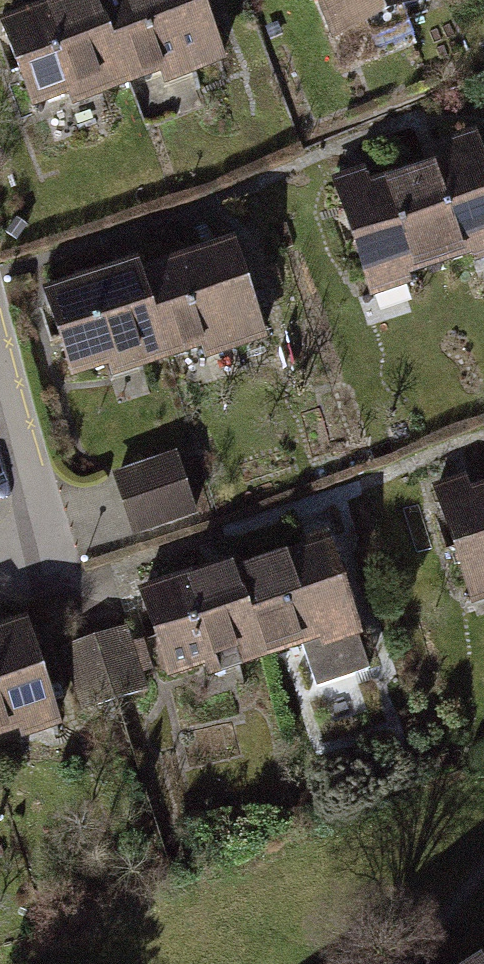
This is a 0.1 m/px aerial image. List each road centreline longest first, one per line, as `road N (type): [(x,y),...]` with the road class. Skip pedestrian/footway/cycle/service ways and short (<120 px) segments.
road 1 (residential): [(0,260),(68,544)]

